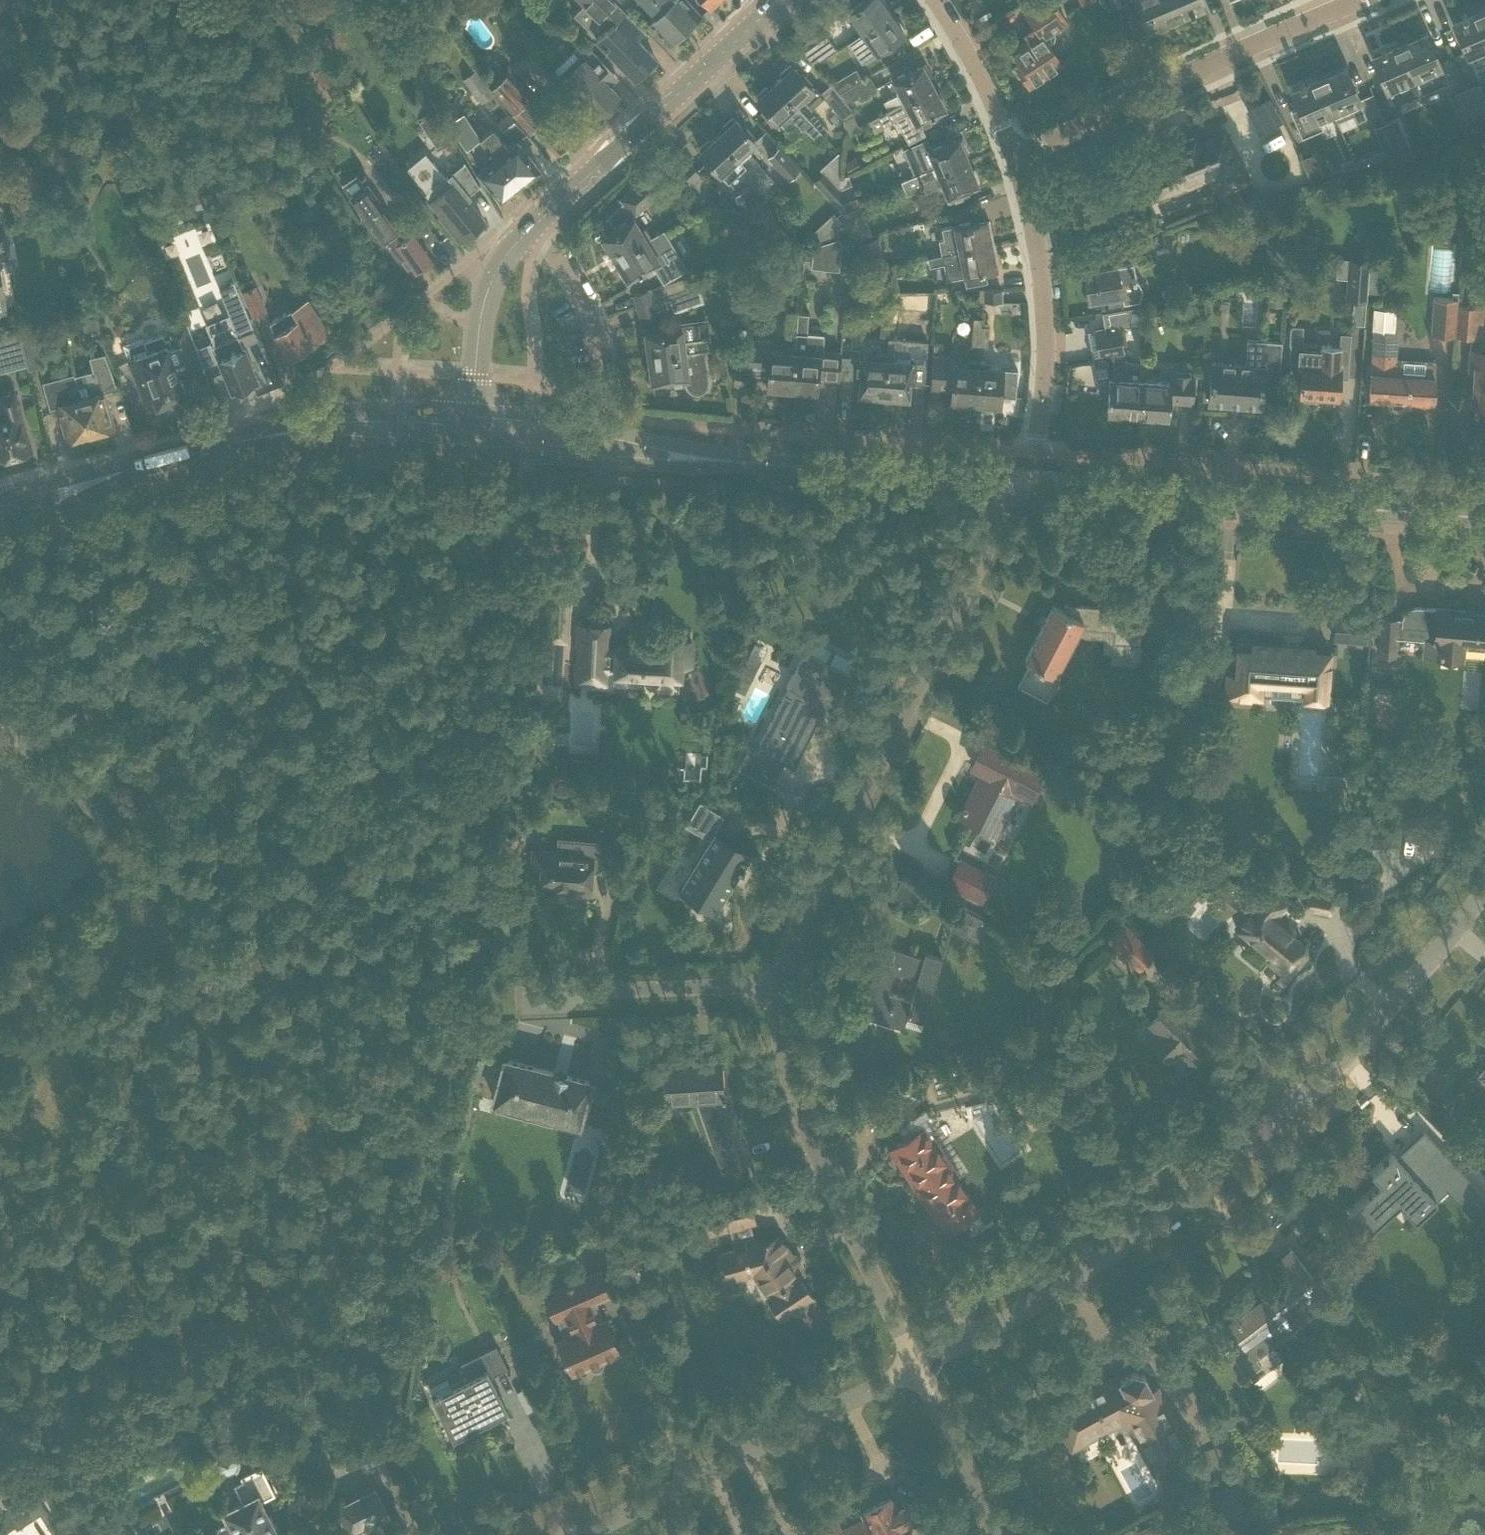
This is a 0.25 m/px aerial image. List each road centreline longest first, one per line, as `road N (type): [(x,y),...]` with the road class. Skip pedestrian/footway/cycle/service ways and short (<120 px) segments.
road 1 (residential): [(918,1365),(1076,1275),(1222,1167),(1333,1063),(1484,889)]
road 2 (residential): [(776,983),(804,908),(1021,482)]
road 3 (secondary): [(1021,482),(1484,519)]
road 4 (residential): [(918,1365),(829,1183),(778,1037),(776,983)]
road 5 (residential): [(1018,164),(1372,0)]
road 6 (residential): [(576,1534),(918,1365)]
road 7 (tertiary): [(533,224),(777,0)]
road 8 (secondary): [(698,458),(1021,482)]
road 9 (residential): [(1021,482),(1042,401),(1044,311),(1018,164)]
road 10 (residential): [(514,992),(776,983)]
road 11 (secondary): [(698,458),(473,407)]
road 12 (secondary): [(472,447),(650,462),(698,458)]
road 13 (tertiary): [(473,407),(488,288),(533,224)]
road 14 (secondary): [(473,407),(337,412),(284,435)]
road 15 (secondary): [(284,435),(472,447)]
road 16 (residential): [(1018,164),(959,40),(929,0)]
road 17 (residential): [(996,1534),(918,1365)]
road 18 (secondary): [(284,435),(109,477)]
road 19 (residential): [(533,224),(587,306),(603,373)]

